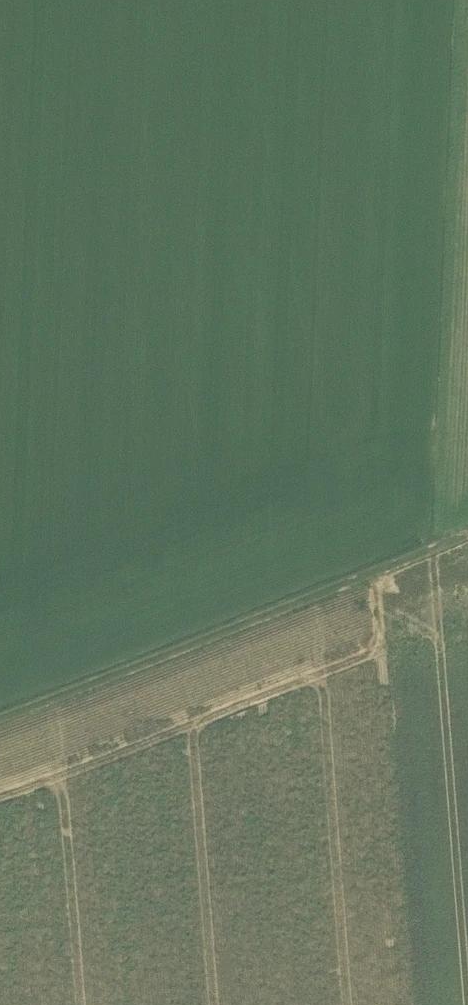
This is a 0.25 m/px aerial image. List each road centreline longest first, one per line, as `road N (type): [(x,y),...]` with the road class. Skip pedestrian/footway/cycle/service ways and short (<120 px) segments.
road 1 (track): [(467,535),(0,719)]

